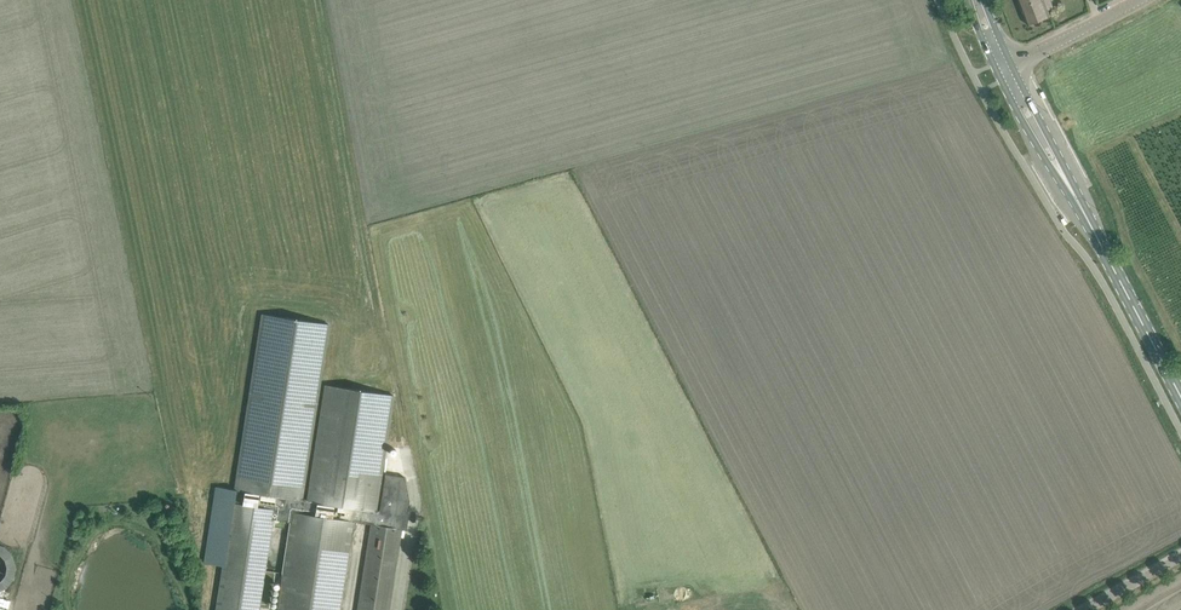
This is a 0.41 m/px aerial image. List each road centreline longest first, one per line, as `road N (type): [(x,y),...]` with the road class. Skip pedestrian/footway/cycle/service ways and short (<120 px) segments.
road 1 (secondary): [(1005,67),(1180,395)]
road 2 (unclassified): [(1005,67),(1138,0)]

